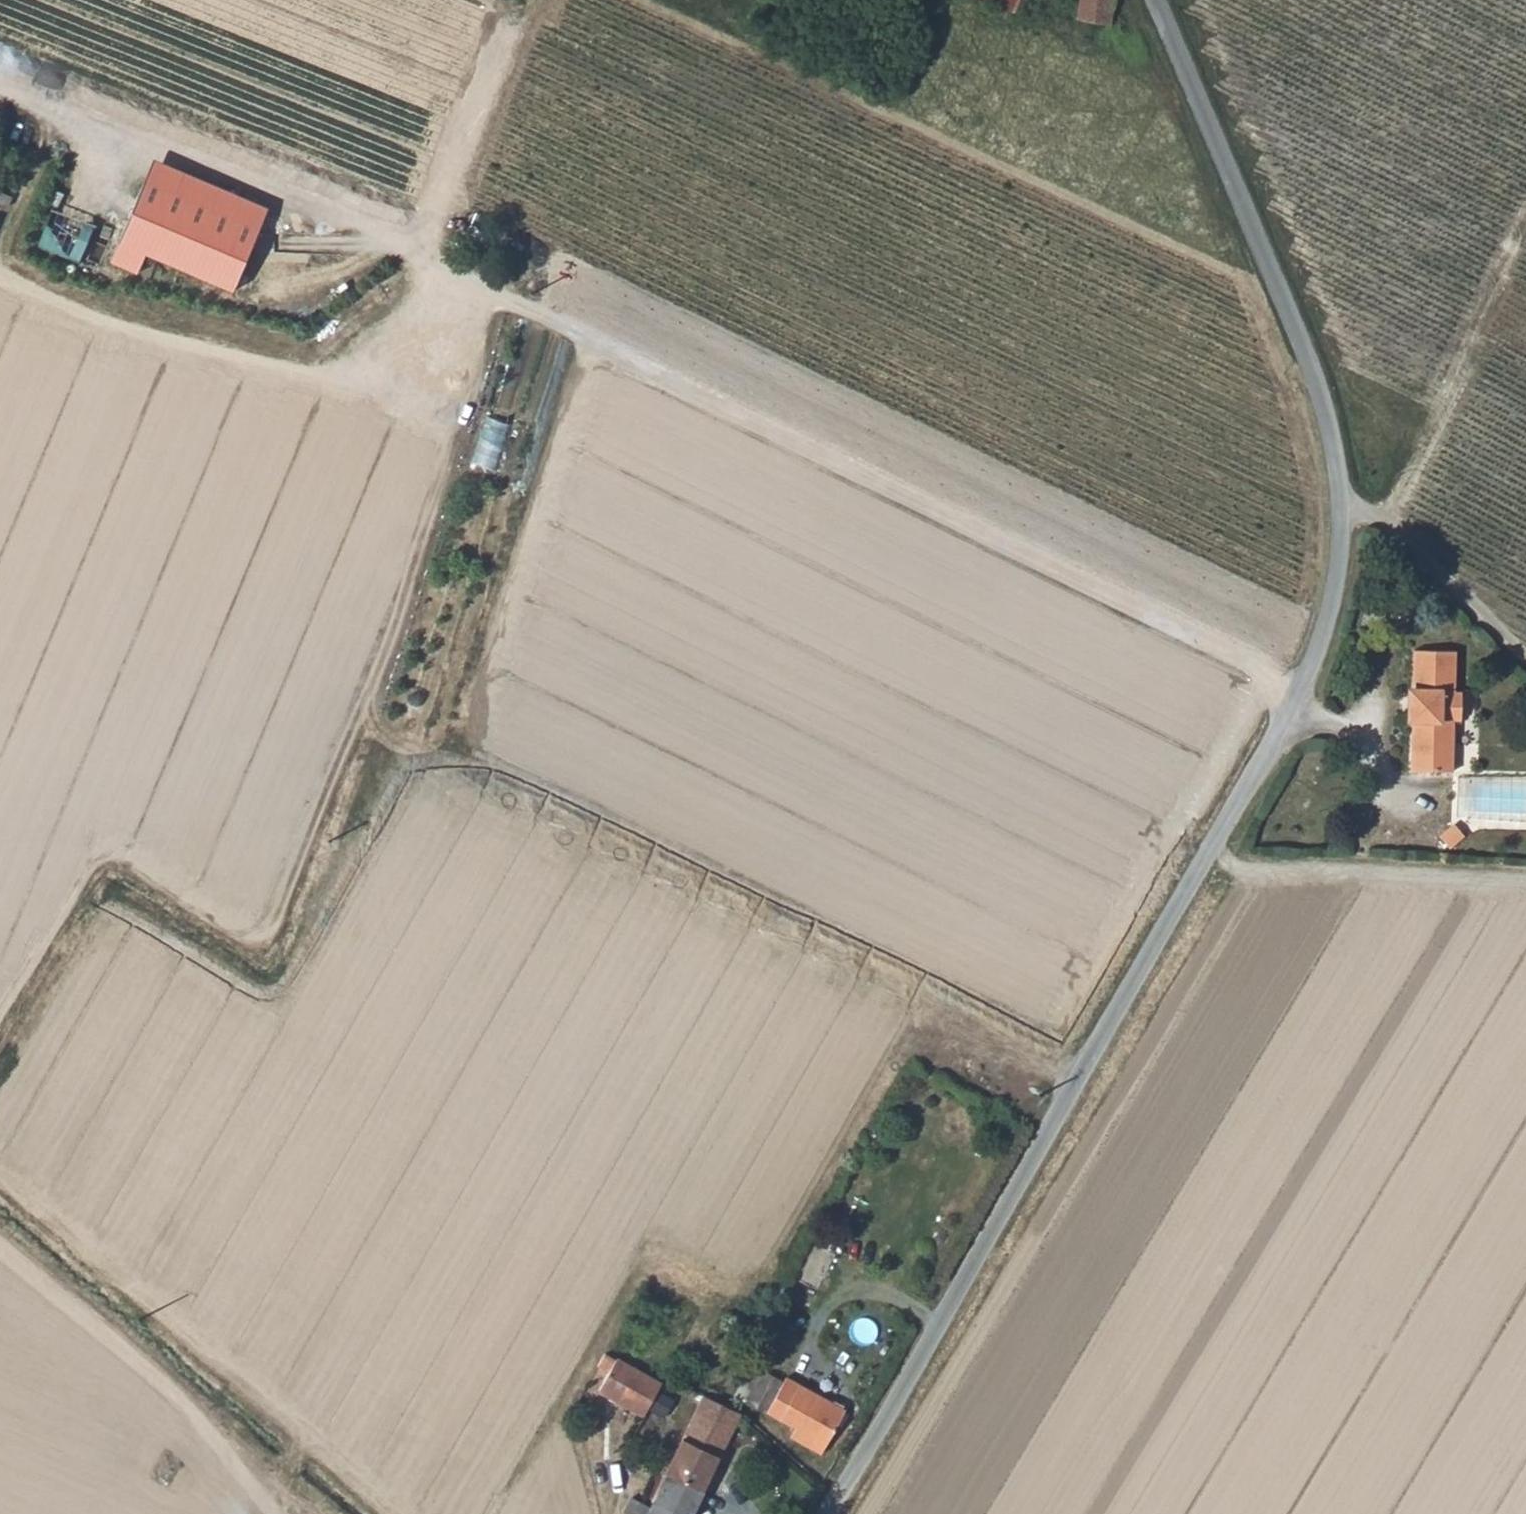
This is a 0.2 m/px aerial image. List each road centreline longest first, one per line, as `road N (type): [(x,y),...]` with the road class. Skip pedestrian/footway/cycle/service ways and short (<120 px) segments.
road 1 (unclassified): [(827,1513),(1283,724),(1330,606),(1338,492),(1328,439),(1306,363),(1154,0)]
road 2 (track): [(1300,688),(415,250)]
road 3 (track): [(1525,668),(1387,529),(1338,508)]

